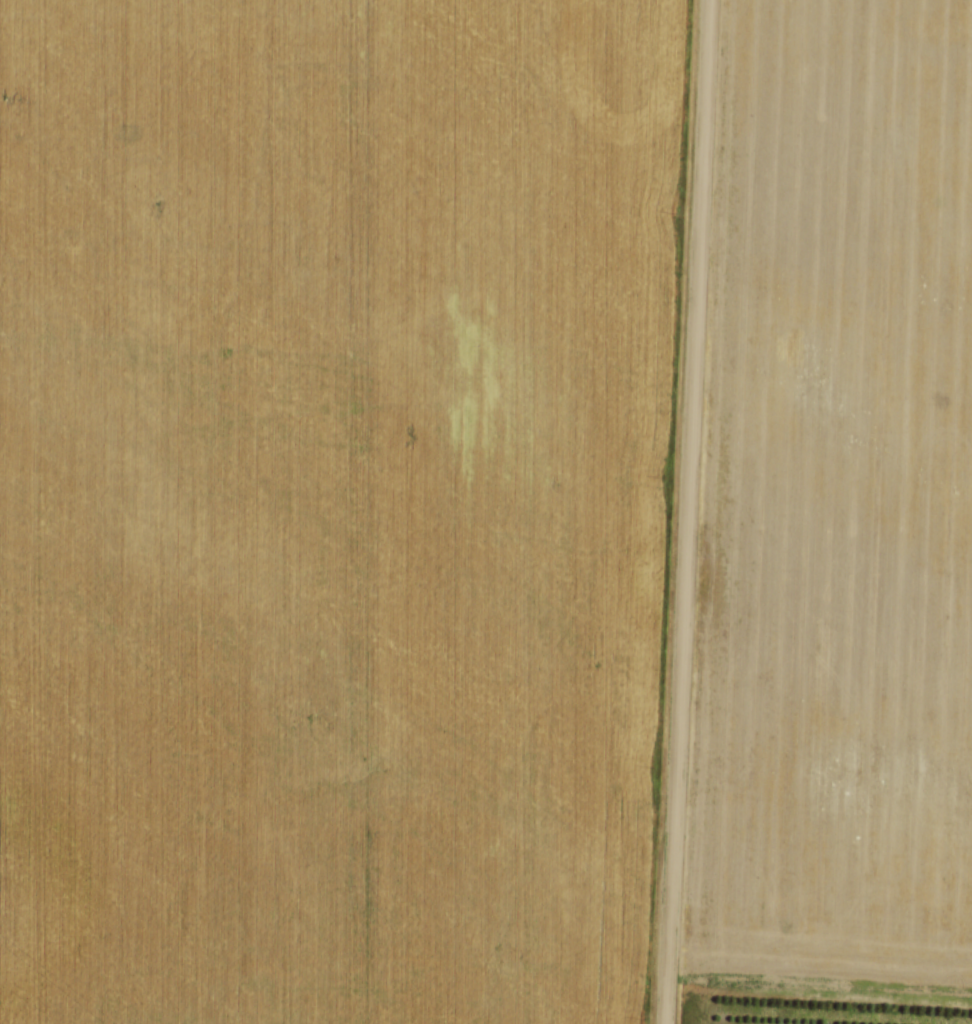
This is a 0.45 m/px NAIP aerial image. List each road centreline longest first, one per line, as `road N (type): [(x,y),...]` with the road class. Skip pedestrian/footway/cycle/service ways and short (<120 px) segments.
road 1 (residential): [(659,1023),(705,0)]

